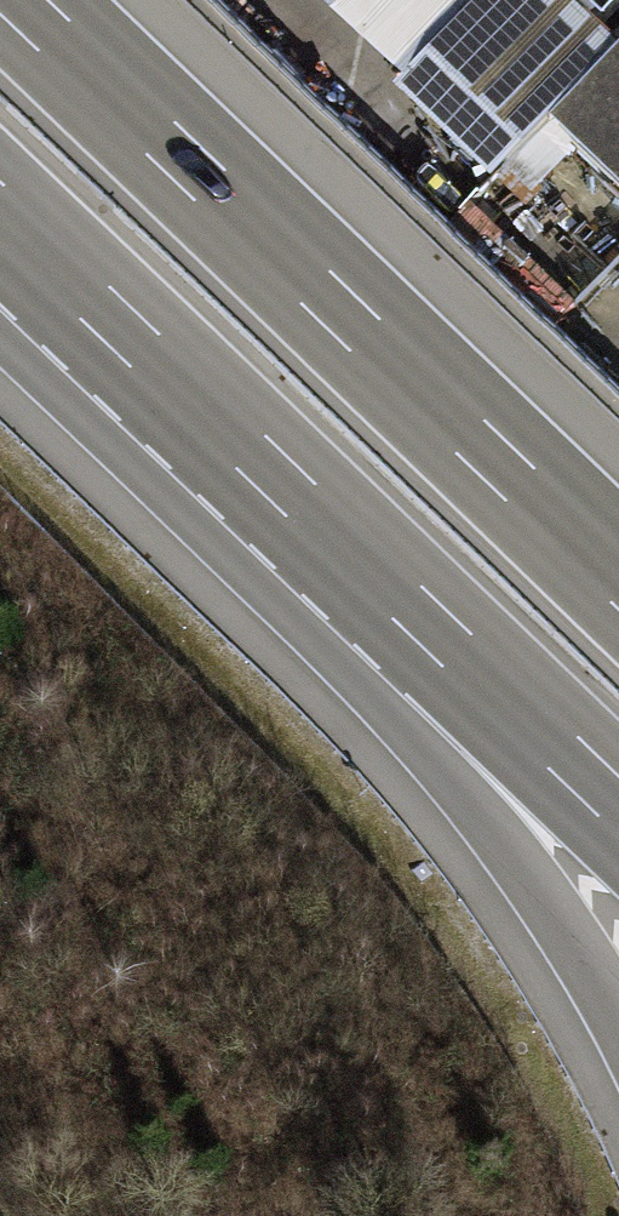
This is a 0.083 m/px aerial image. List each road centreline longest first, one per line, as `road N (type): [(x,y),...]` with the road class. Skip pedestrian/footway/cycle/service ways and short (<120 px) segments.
road 1 (motorway): [(0,247),(522,870),(618,1025)]
road 2 (motorway): [(0,213),(618,808)]
road 3 (motorway): [(618,579),(17,0)]

